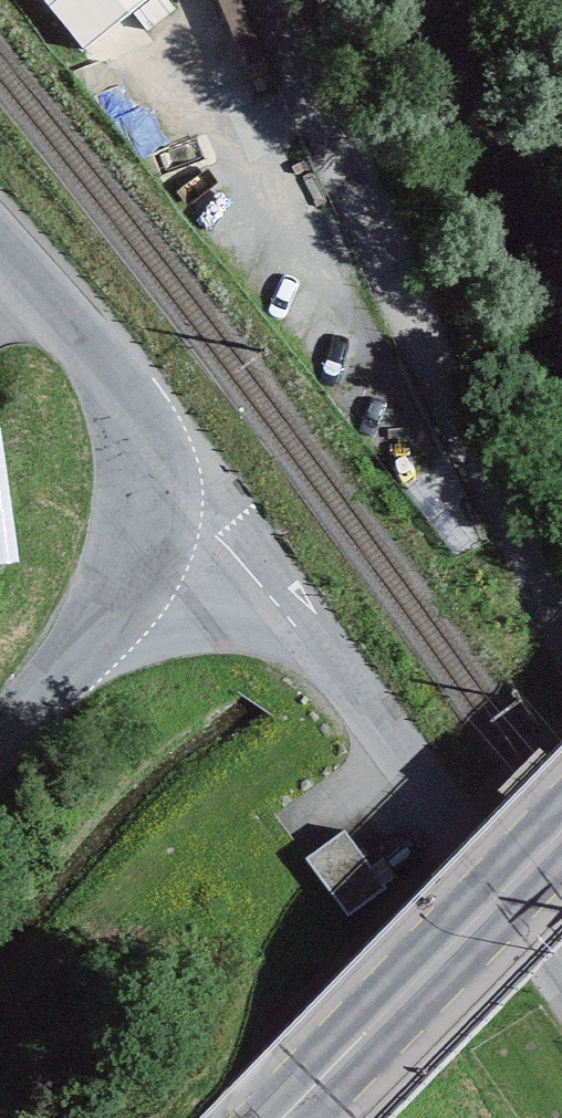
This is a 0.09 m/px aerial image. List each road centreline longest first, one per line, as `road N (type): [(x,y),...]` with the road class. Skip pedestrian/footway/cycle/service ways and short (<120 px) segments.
road 1 (unclassified): [(193,539),(561,971)]
road 2 (unclassified): [(279,0),(505,510)]
road 3 (secondary): [(285,1117),(561,833)]
road 4 (unclassified): [(0,249),(101,362),(193,539)]
road 5 (unclassified): [(193,539),(0,727)]

